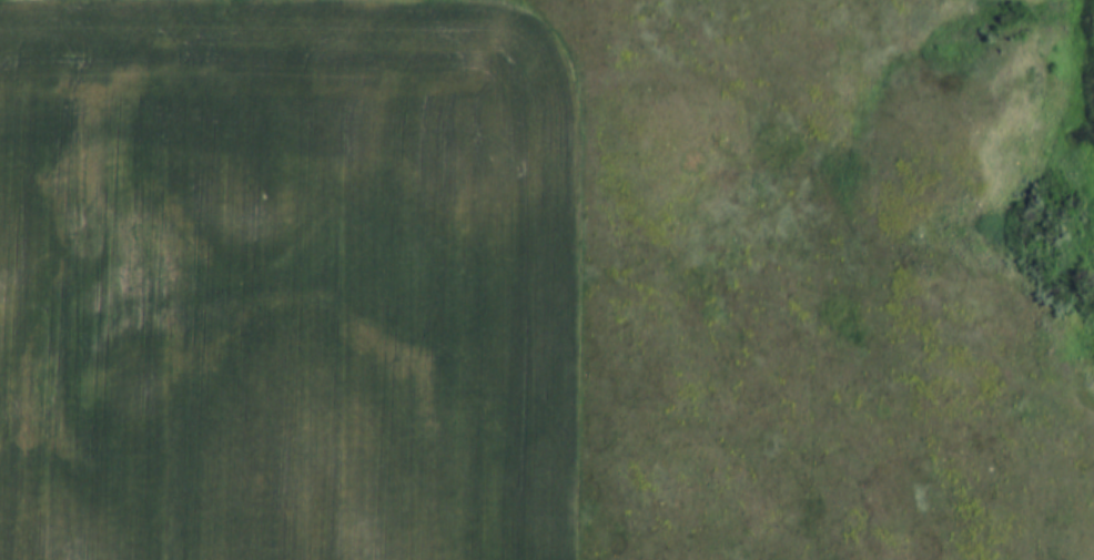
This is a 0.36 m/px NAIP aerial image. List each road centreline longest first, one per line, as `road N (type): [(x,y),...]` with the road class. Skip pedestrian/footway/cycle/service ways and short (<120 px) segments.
road 1 (track): [(919,559),(933,243)]

